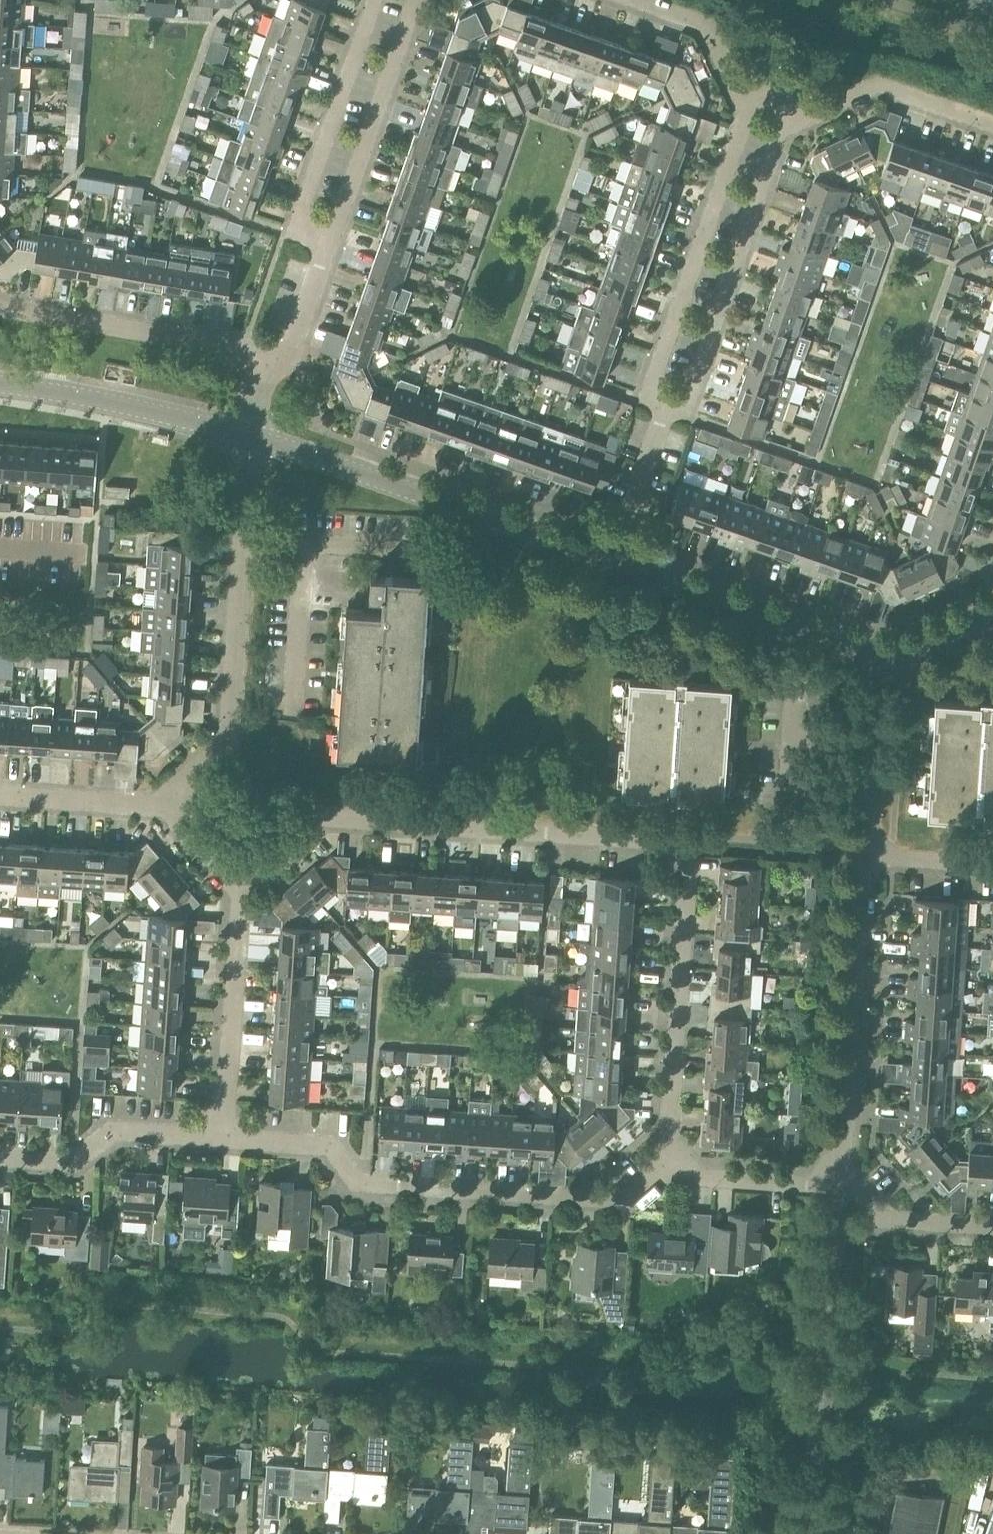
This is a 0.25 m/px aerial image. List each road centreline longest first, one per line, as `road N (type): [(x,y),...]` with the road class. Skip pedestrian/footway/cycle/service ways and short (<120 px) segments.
road 1 (residential): [(669,1175),(683,843),(329,821),(262,872),(239,872)]
road 2 (residential): [(669,1175),(653,1173),(620,1200),(365,1184),(355,1182),(327,1137),(221,1133)]
road 3 (unclassified): [(257,438),(619,562)]
road 4 (residential): [(177,802),(181,775),(218,738),(257,438)]
road 5 (residential): [(749,100),(642,402),(670,411)]
road 6 (residential): [(670,411),(686,416),(796,115)]
road 7 (residential): [(842,1187),(861,856)]
road 8 (residential): [(374,0),(292,235),(333,247)]
road 9 (residential): [(0,306),(270,359)]
road 10 (unclassified): [(875,644),(619,562)]
road 11 (unclassified): [(0,385),(257,438)]
road 12 (residential): [(333,247),(421,0)]
road 13 (residential): [(221,1133),(239,872)]
road 14 (residential): [(221,1133),(108,1128),(63,1162),(0,1157)]
road 15 (residential): [(861,856),(875,644)]
road 16 (residential): [(992,127),(881,87),(796,115)]
road 17 (residential): [(177,802),(0,790)]
road 18 (residential): [(749,100),(716,34),(620,0)]
road 19 (residential): [(842,1187),(669,1175)]
road 20 (residential): [(842,1187),(854,1188),(883,1222),(992,1230)]
road 21 (residential): [(619,562),(670,411)]
road 22 (residential): [(270,359),(296,347),(333,247)]
road 23 (residential): [(861,856),(992,868)]
road 24 (unclassified): [(992,610),(900,651),(875,644)]

